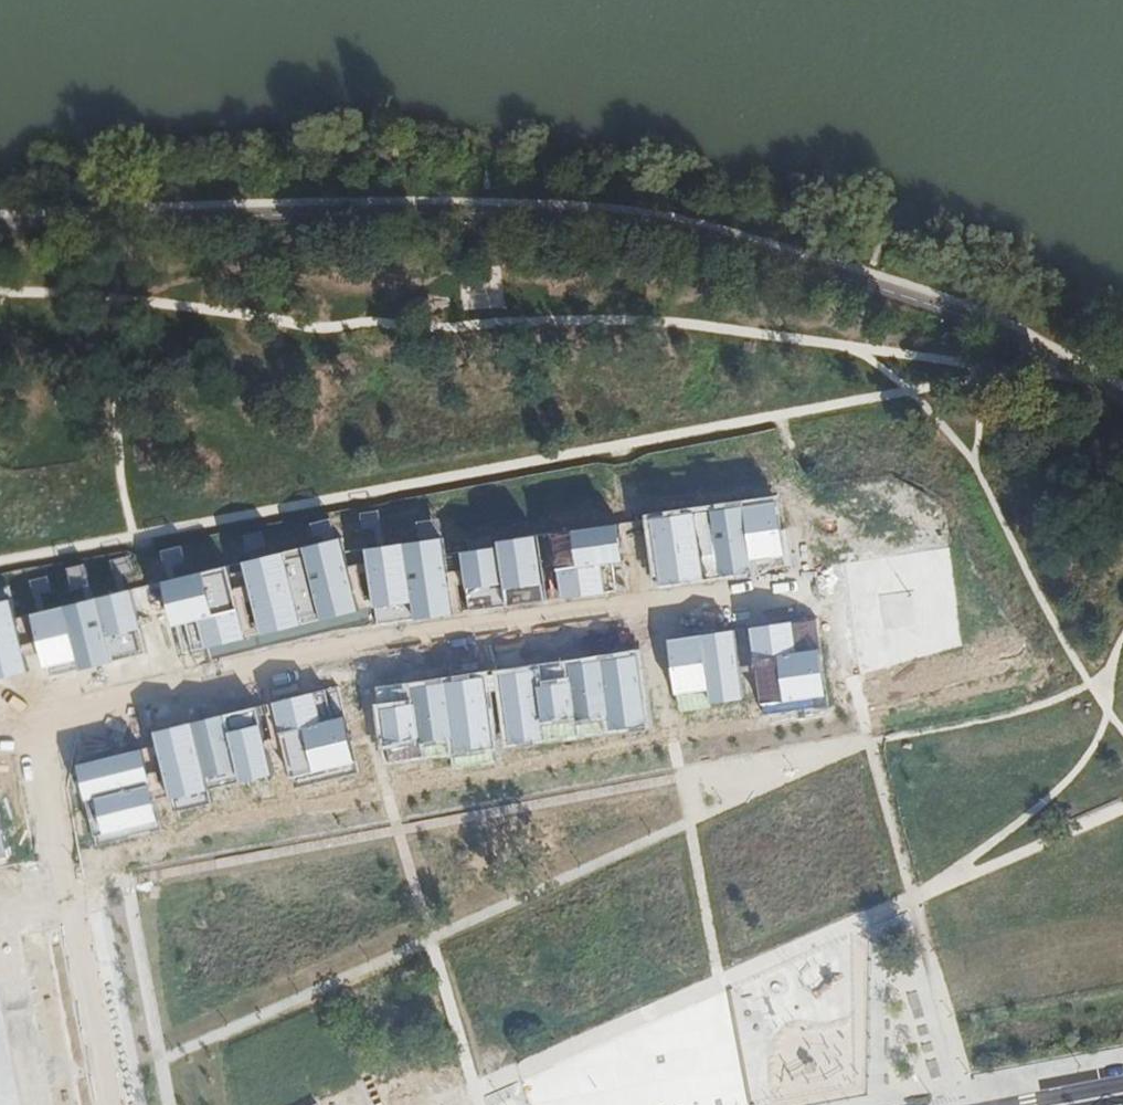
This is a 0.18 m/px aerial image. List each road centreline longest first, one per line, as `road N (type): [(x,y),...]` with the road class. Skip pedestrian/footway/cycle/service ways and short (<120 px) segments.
road 1 (residential): [(113,1104),(38,730),(322,667),(814,590)]

